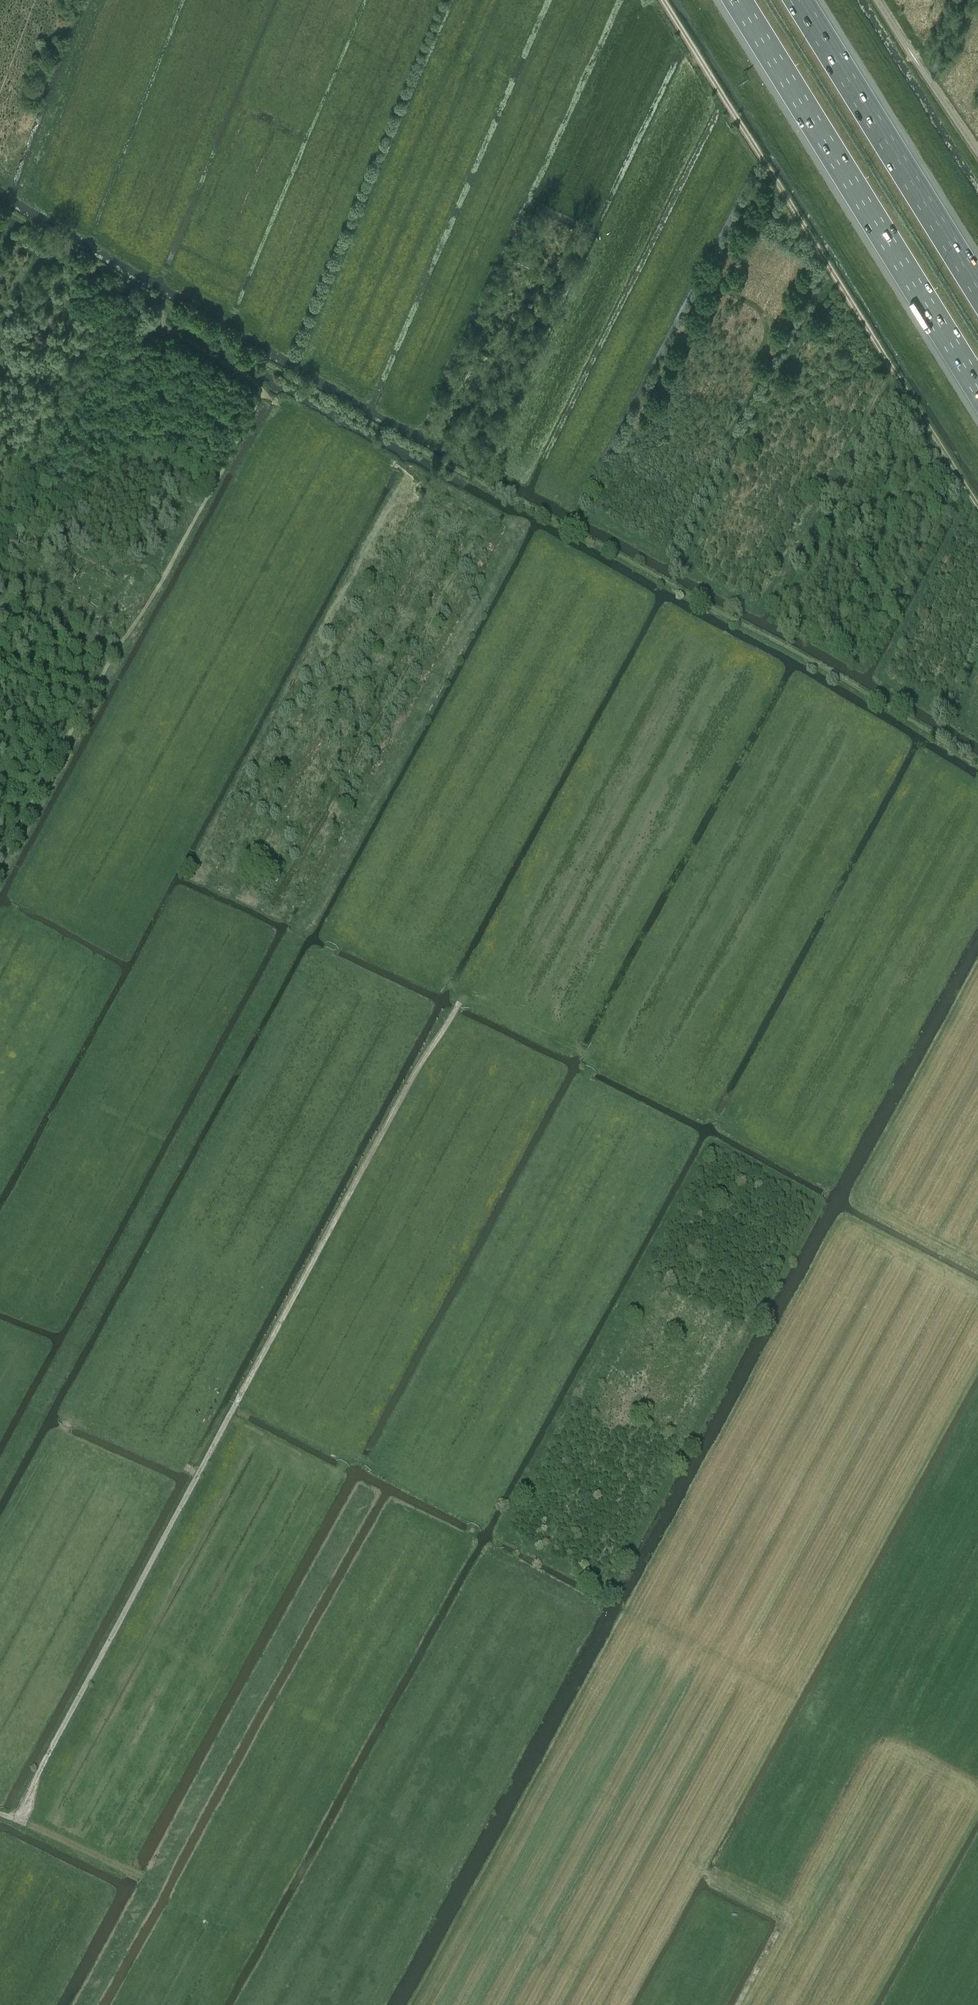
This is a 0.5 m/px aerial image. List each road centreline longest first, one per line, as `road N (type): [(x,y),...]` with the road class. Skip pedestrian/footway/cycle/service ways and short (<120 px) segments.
road 1 (track): [(663,0),(977,508)]
road 2 (motorway): [(739,0),(977,388)]
road 3 (motorway): [(977,289),(798,0)]
road 4 (track): [(285,406),(163,326),(165,304)]

